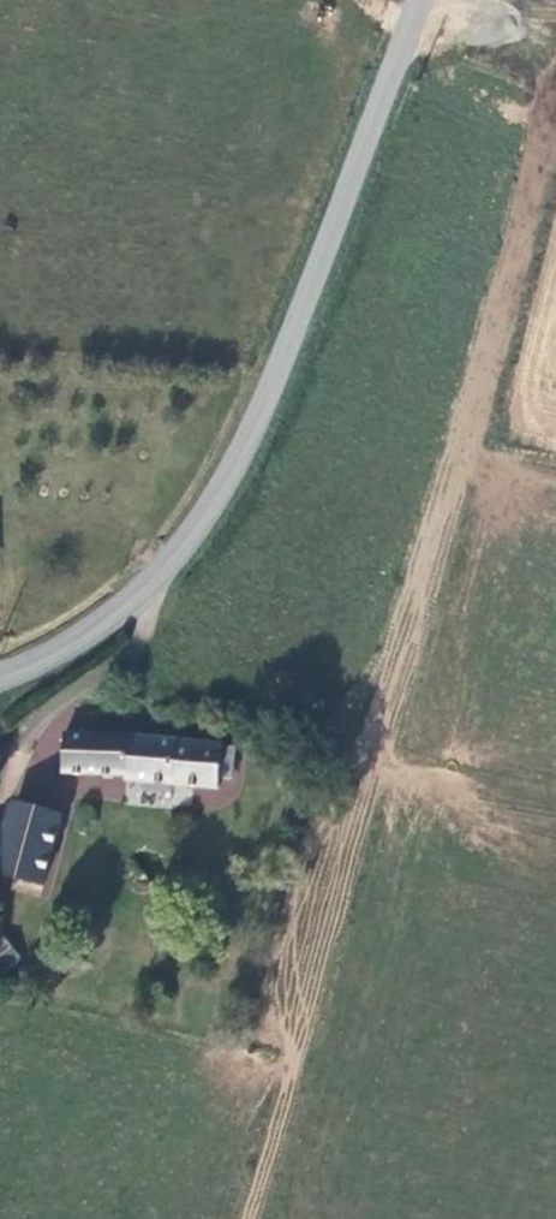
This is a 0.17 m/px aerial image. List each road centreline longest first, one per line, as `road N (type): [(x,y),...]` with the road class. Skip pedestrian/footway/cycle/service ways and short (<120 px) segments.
road 1 (tertiary): [(418,0),(268,391),(185,543),(136,596),(0,687)]
road 2 (track): [(0,794),(14,749),(46,714),(141,643),(146,617),(136,596)]

